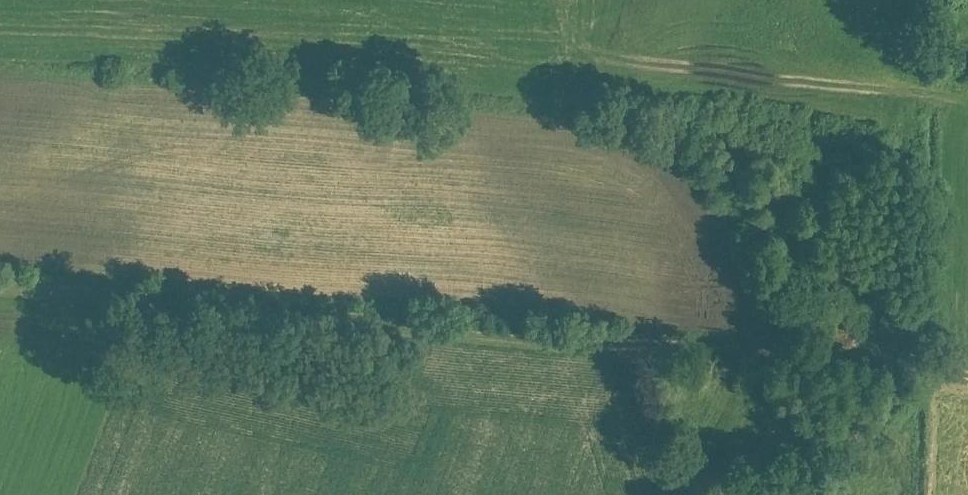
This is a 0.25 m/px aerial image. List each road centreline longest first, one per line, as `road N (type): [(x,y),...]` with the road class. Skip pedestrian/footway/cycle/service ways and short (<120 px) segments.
road 1 (track): [(967,356),(0,279)]

